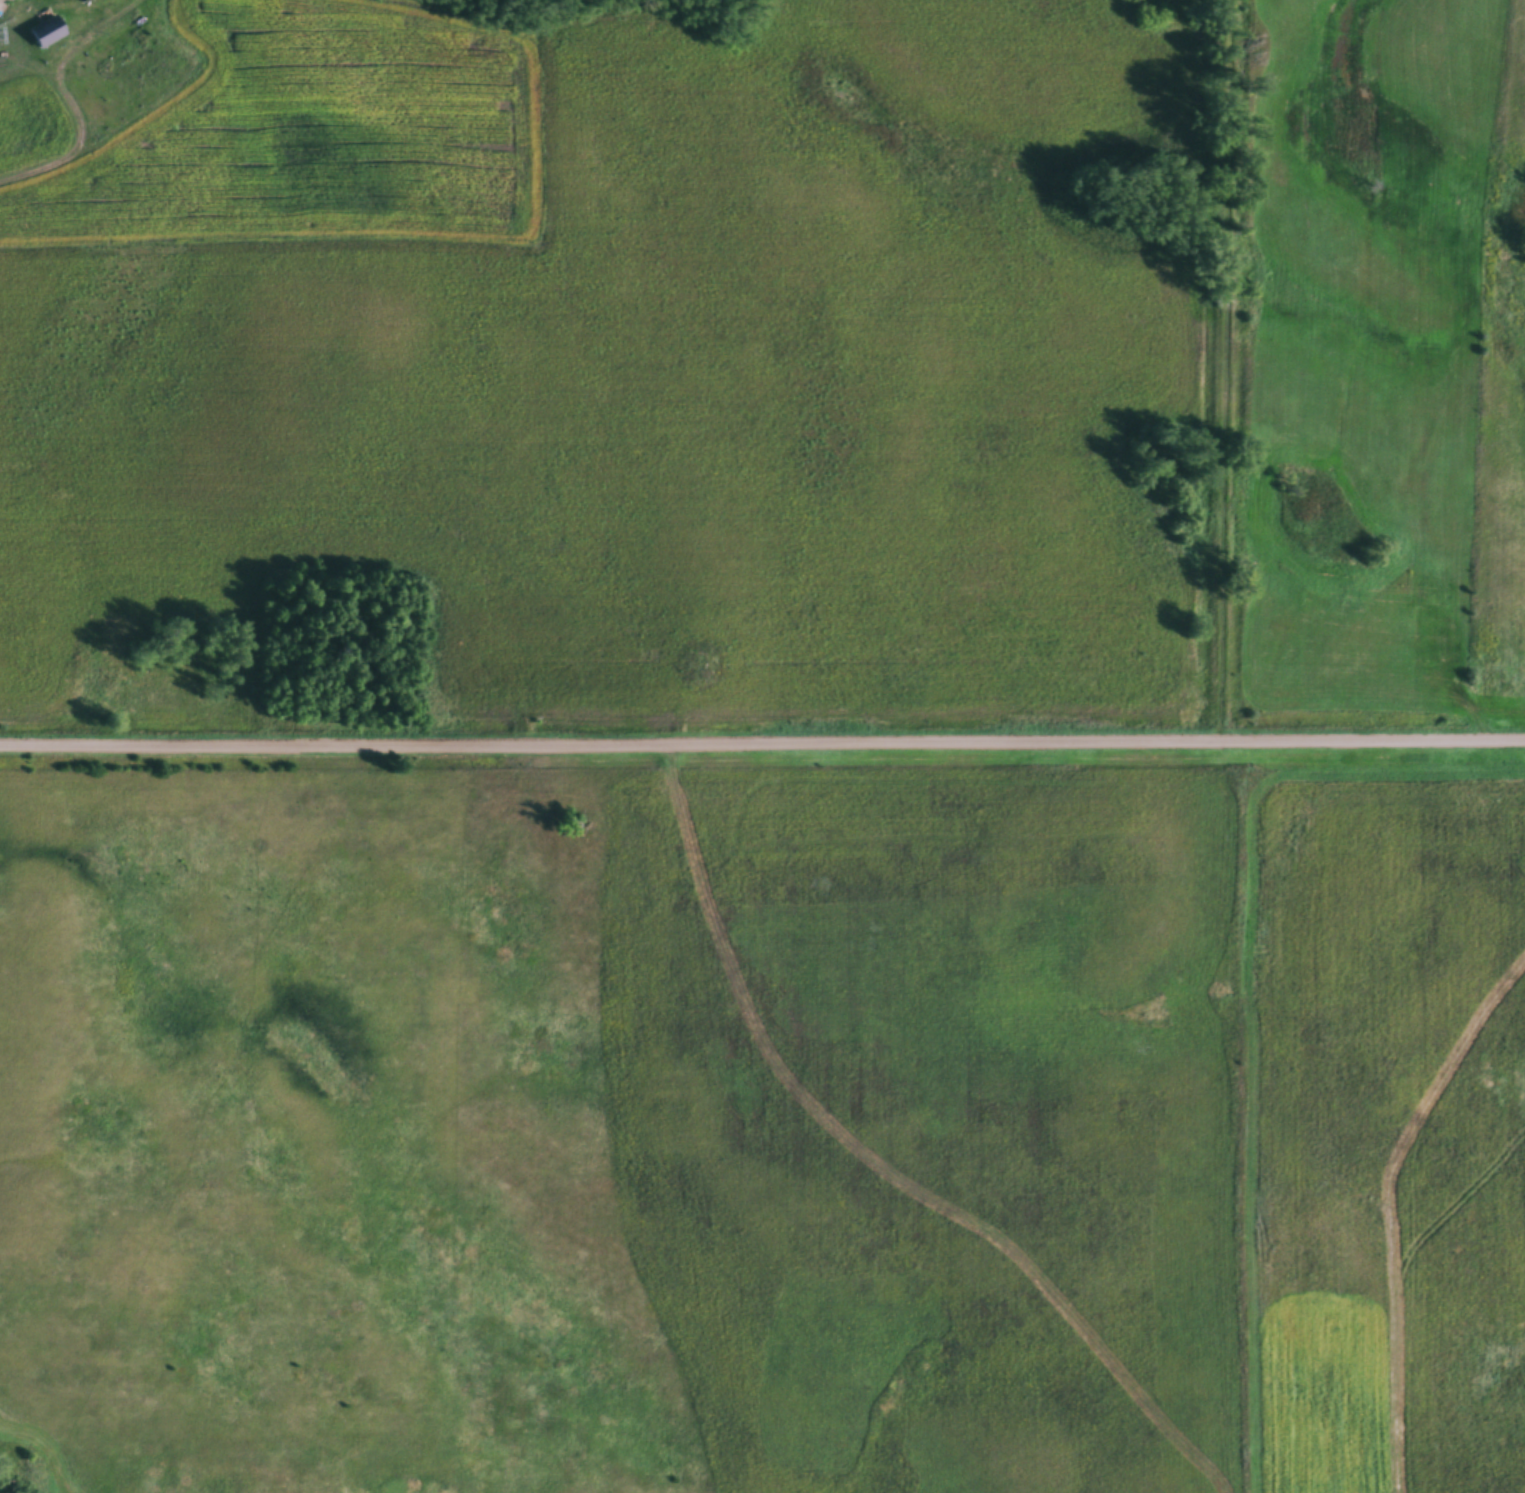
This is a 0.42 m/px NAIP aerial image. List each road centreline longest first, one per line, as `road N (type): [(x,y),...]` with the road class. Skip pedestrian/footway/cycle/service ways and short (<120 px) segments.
road 1 (residential): [(0,743),(1524,736)]
road 2 (track): [(1218,737),(1235,0)]

